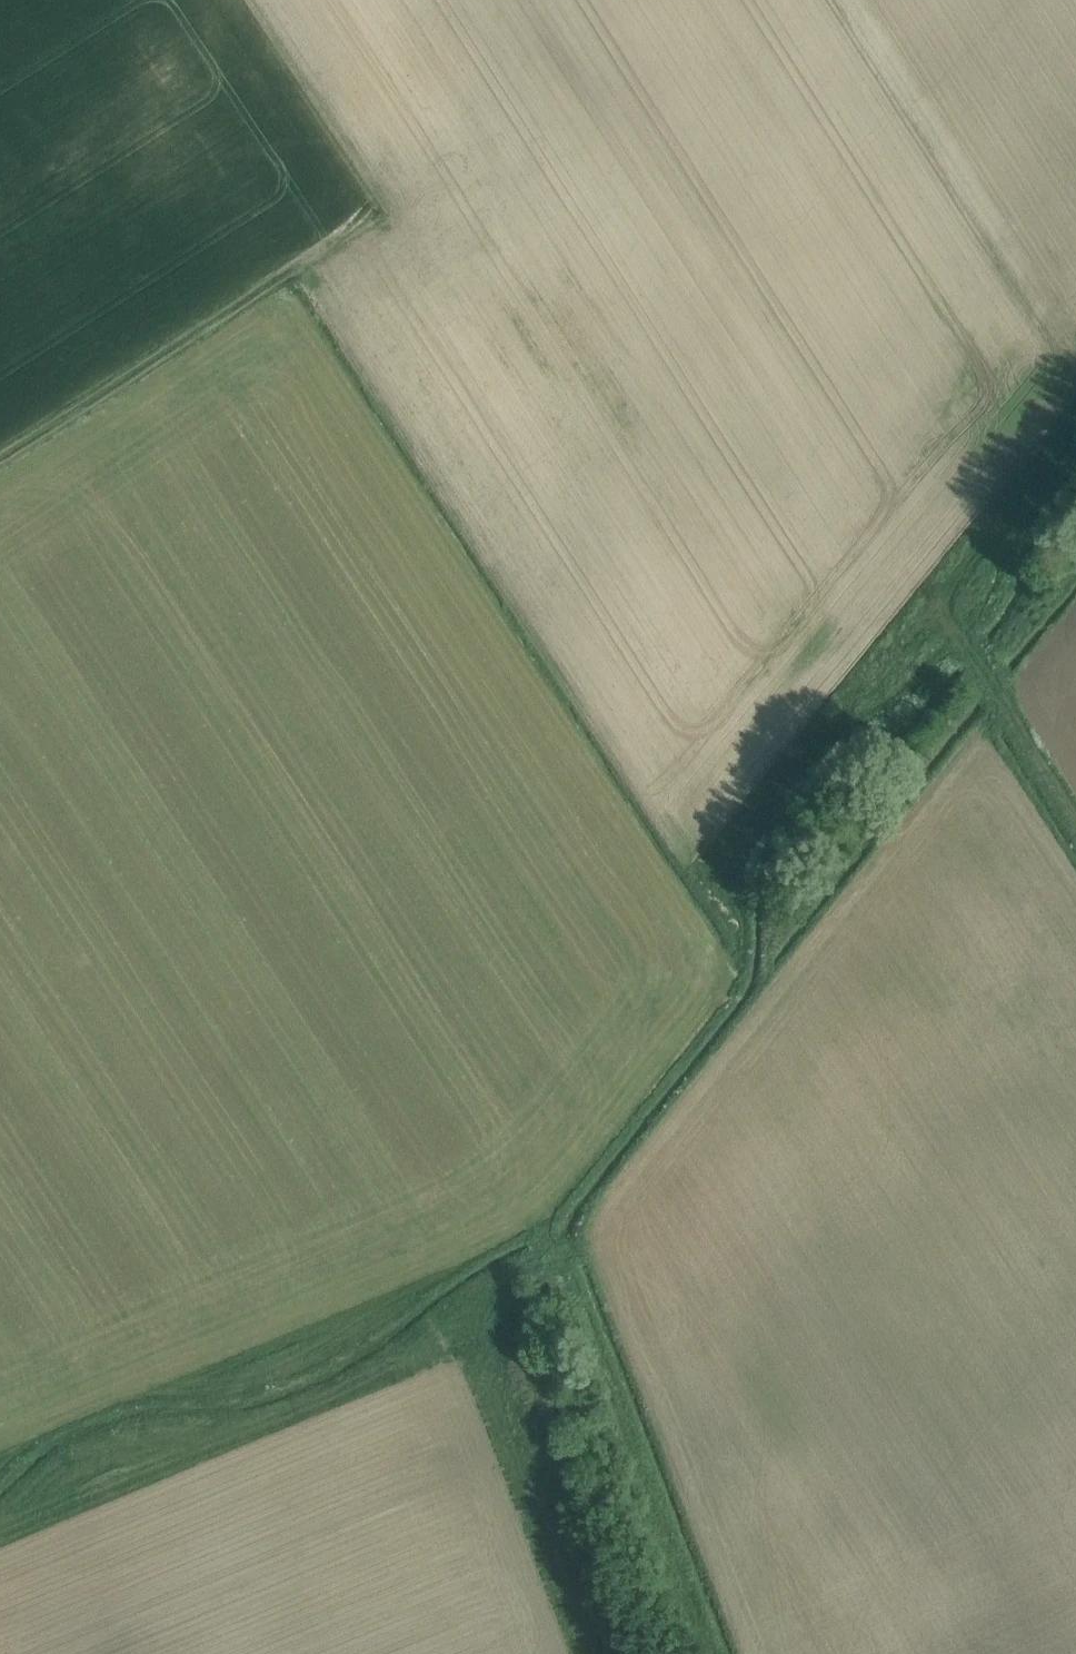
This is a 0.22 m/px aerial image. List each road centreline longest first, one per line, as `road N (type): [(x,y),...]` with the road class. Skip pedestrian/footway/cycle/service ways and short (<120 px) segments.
road 1 (track): [(275,282),(0,459)]
road 2 (track): [(1075,818),(932,592)]

